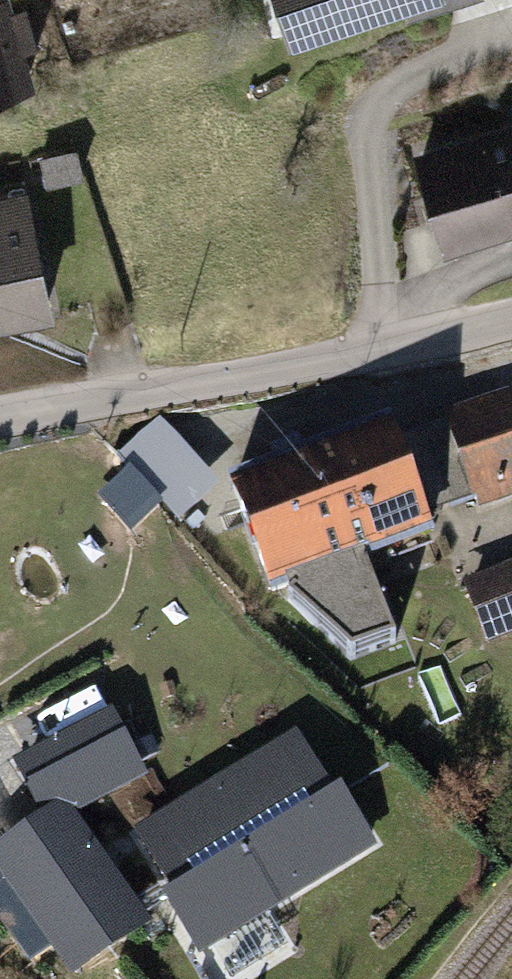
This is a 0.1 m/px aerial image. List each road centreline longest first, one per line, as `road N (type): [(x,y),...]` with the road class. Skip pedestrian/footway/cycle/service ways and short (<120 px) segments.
road 1 (residential): [(0,417),(392,347),(511,315)]

